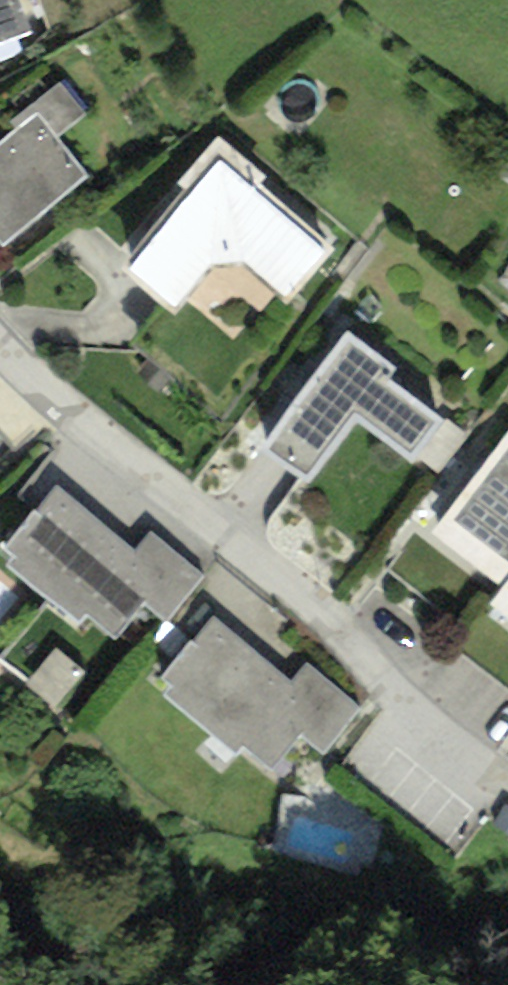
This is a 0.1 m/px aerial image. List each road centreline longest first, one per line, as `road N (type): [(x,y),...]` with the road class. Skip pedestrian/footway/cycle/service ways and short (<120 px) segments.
road 1 (residential): [(0,339),(507,780)]

